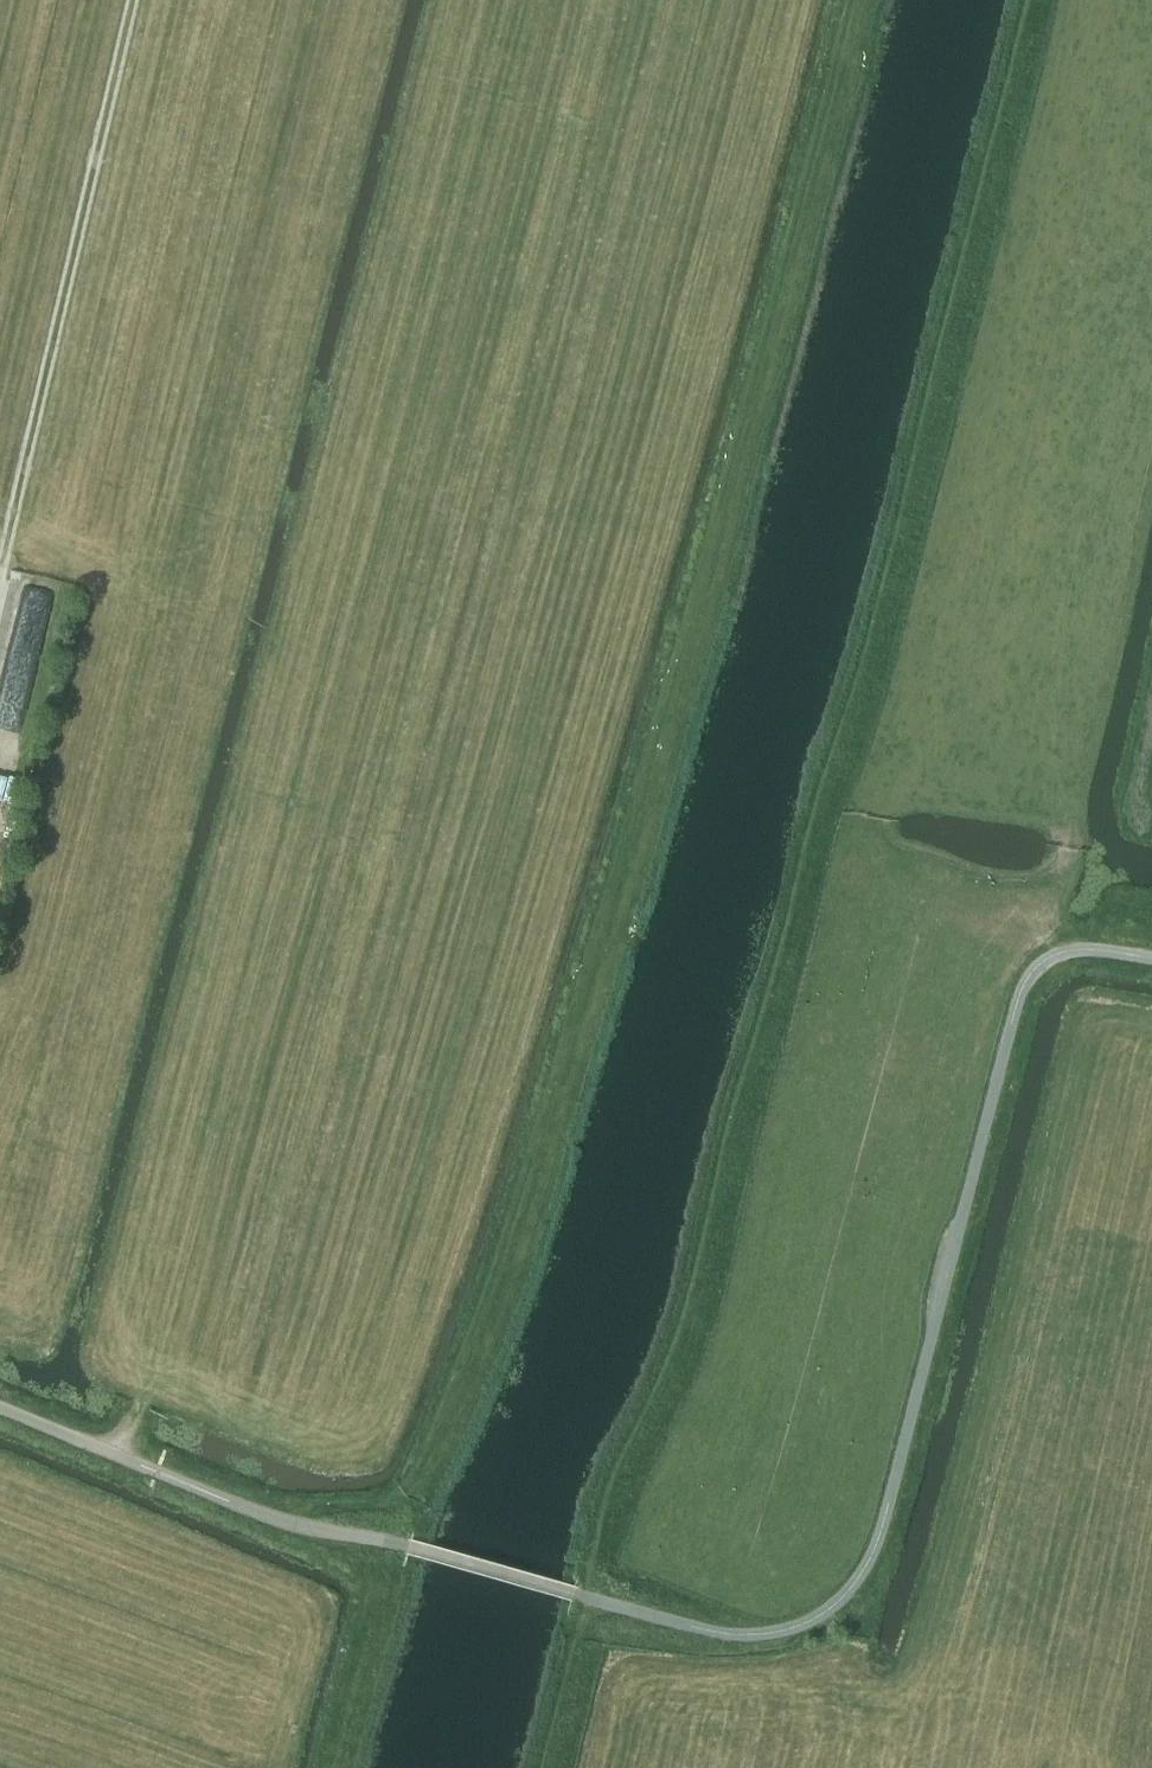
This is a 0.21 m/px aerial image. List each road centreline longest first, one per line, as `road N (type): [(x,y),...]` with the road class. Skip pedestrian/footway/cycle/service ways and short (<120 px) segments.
road 1 (track): [(855,0),(720,555),(488,1331),(448,1437),(405,1498),(274,1516)]
road 2 (track): [(0,578),(133,0)]
road 3 (unclassified): [(0,1407),(158,1472)]

